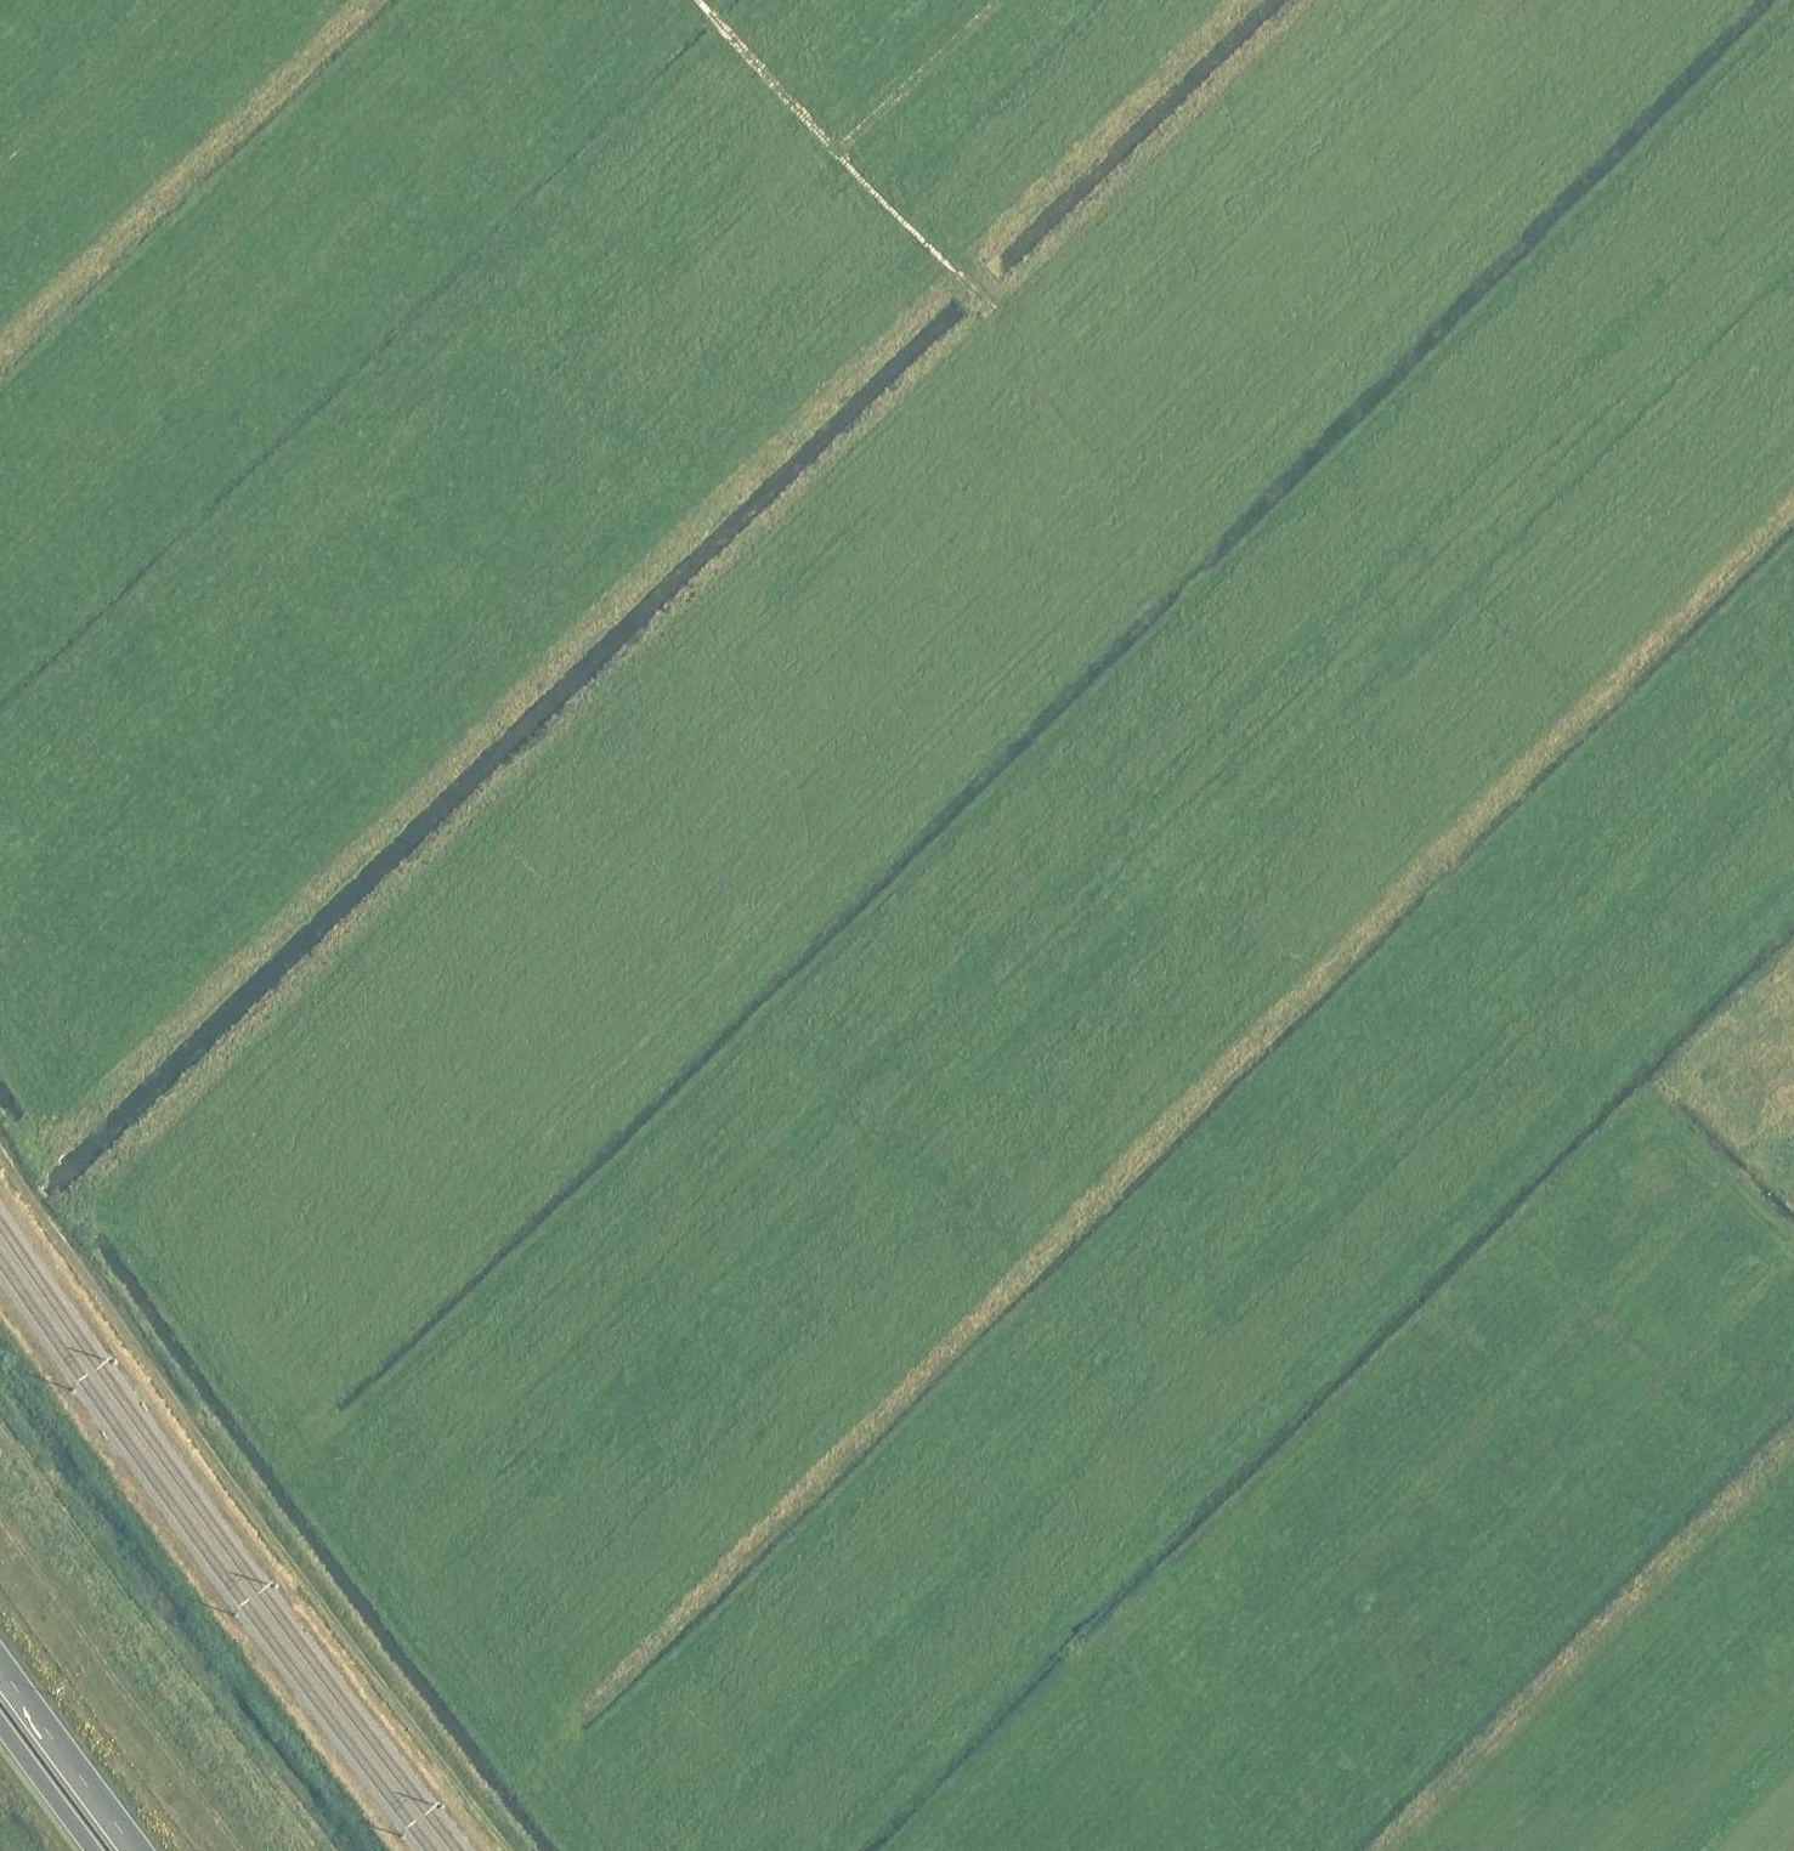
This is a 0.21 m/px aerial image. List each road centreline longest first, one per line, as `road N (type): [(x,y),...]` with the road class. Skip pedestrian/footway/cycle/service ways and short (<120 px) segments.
road 1 (trunk): [(140,1850),(0,1662)]
road 2 (trunk): [(0,1722),(93,1850)]

